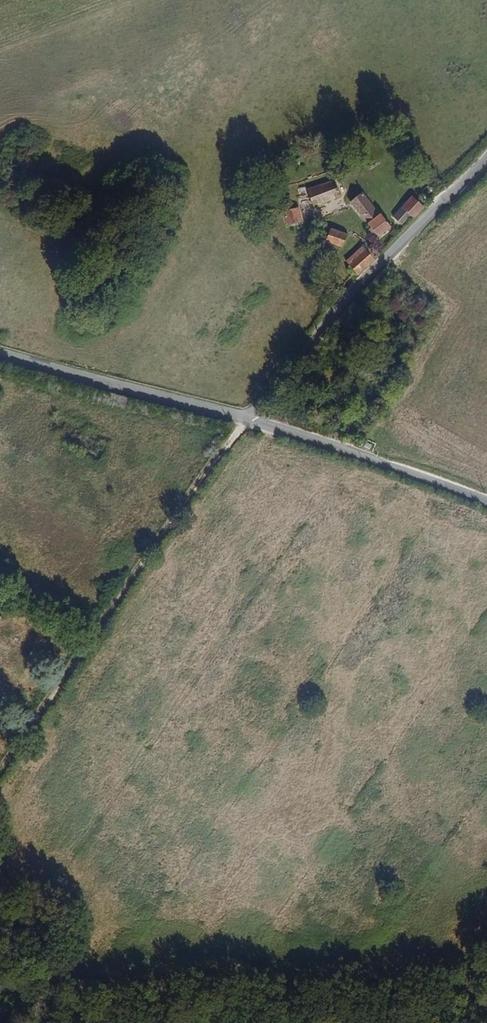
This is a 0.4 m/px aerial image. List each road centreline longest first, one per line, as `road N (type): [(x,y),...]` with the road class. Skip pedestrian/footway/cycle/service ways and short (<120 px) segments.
road 1 (track): [(486,974),(150,986),(0,1006)]
road 2 (track): [(249,415),(0,796)]
road 3 (unclassified): [(486,157),(249,415)]
road 4 (unclassified): [(249,415),(0,348)]
road 5 (unclassified): [(486,503),(249,415)]

